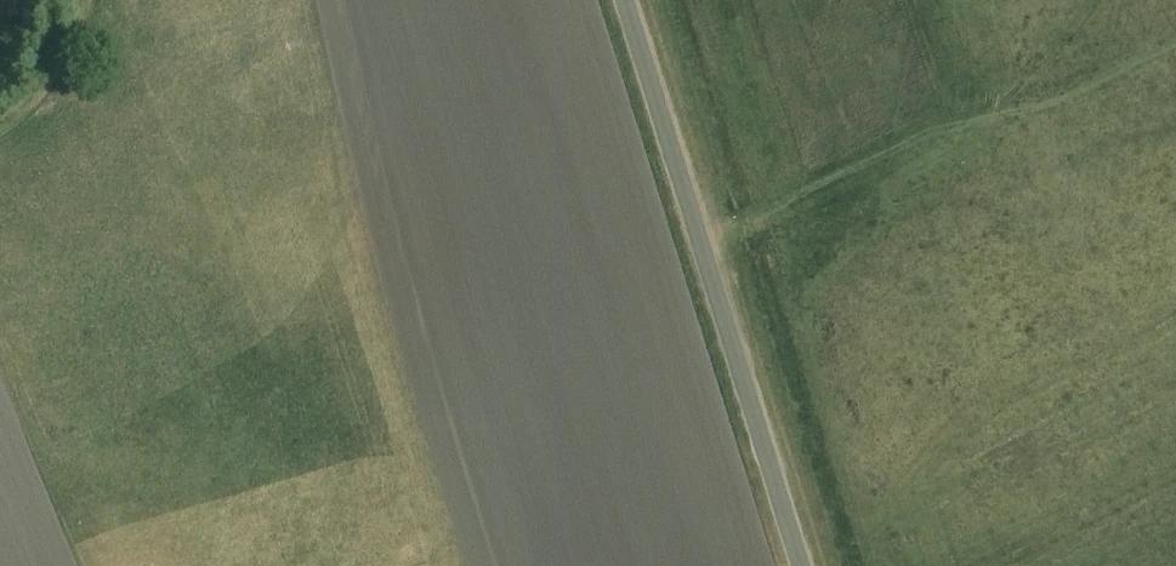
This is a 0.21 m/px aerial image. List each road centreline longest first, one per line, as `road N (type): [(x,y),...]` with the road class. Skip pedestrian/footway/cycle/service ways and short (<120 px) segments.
road 1 (unclassified): [(804,565),(628,0)]

